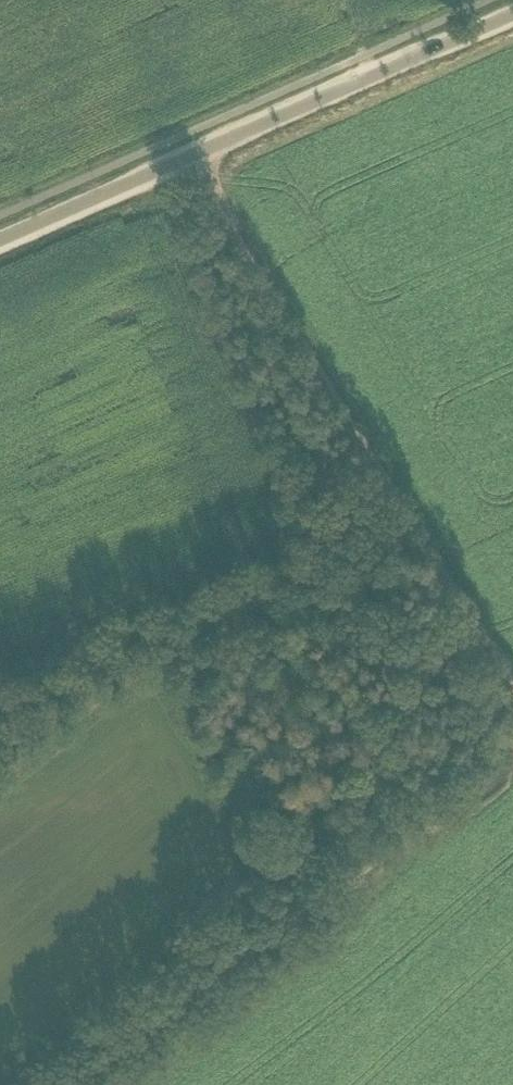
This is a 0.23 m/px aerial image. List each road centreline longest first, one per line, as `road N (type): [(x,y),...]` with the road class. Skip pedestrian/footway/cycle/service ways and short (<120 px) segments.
road 1 (track): [(179,136),(512,688)]
road 2 (unclassified): [(0,237),(512,11)]
road 3 (track): [(512,767),(483,802),(190,999),(84,1084)]

